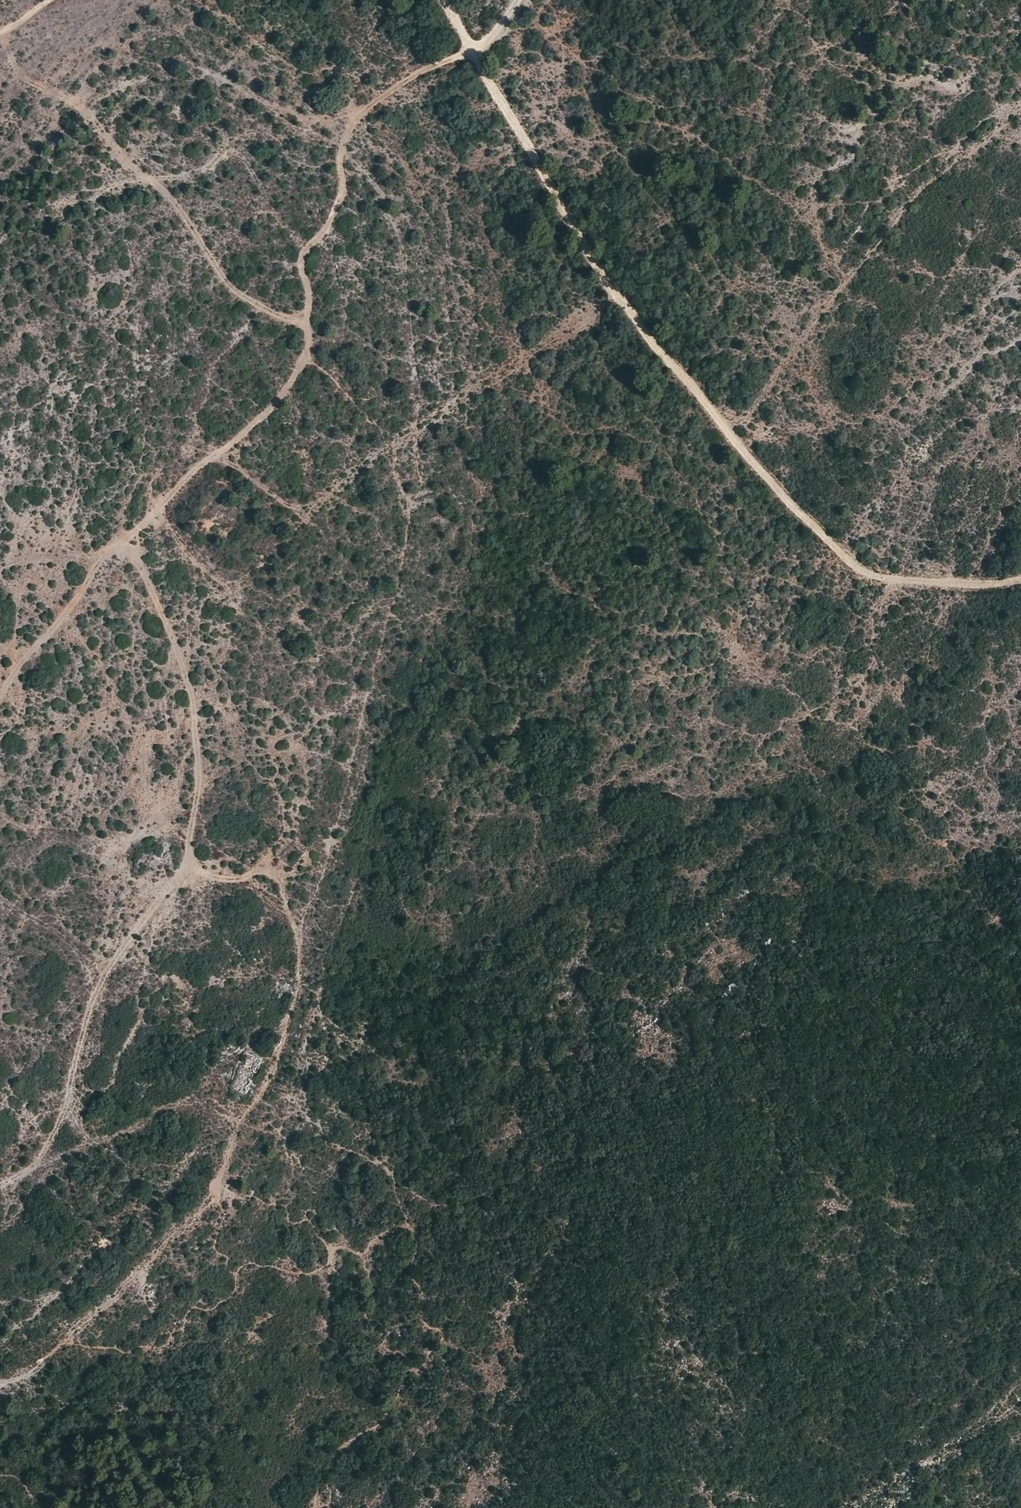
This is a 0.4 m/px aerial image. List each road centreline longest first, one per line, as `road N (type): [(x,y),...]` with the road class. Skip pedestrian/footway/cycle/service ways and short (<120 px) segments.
road 1 (track): [(440,0),(597,277),(828,540),(874,575),(951,588),(1020,587)]

